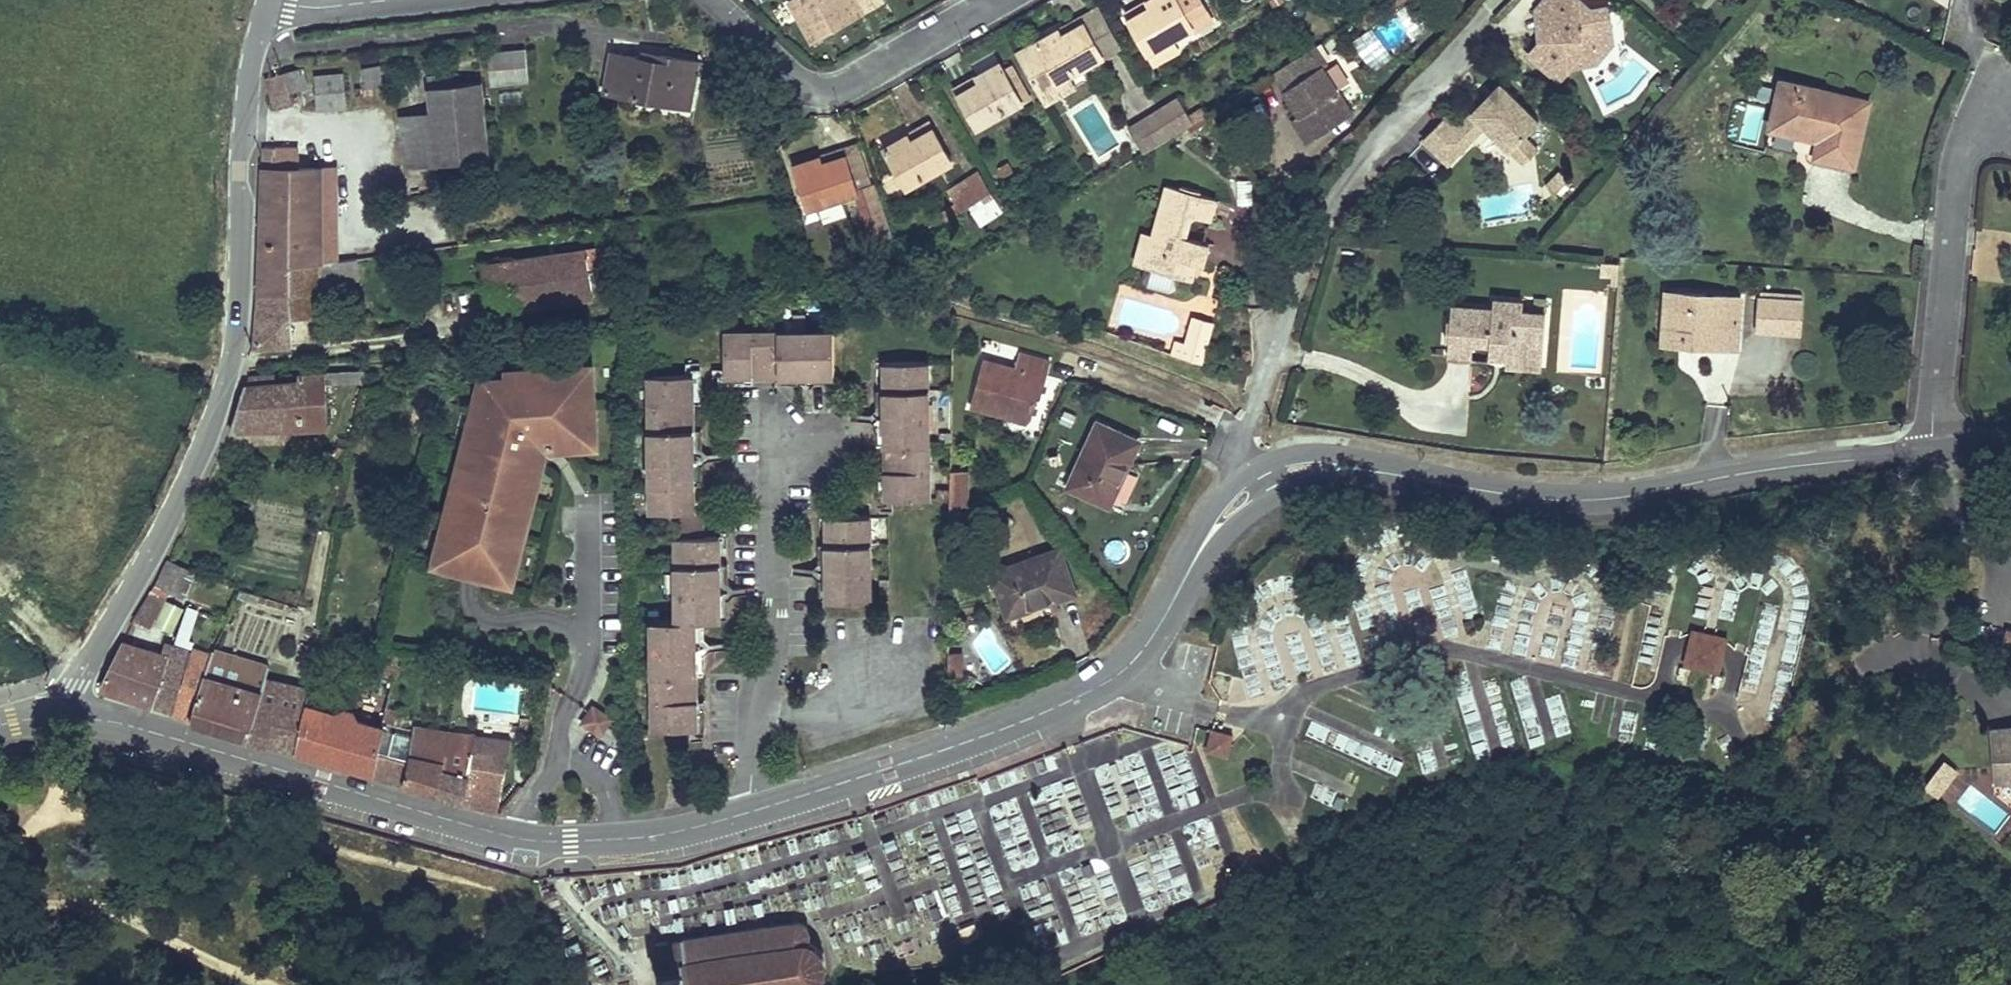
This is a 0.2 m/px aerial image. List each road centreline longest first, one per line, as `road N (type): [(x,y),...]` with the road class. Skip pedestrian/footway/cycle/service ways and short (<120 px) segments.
road 1 (tertiary): [(755,811),(965,743),(1102,686),(1141,656),(1209,536),(1250,486),(1298,470),(1352,465),(1599,507),(1792,467),(1937,449)]
road 2 (unclassified): [(265,5),(247,122),(246,286),(207,475),(70,688),(68,711)]
road 3 (tertiary): [(68,711),(518,838),(618,839),(755,811)]
road 4 (residential): [(807,429),(773,460),(774,610),(756,712),(755,811)]
road 5 (residential): [(1937,449),(1934,403),(1959,177),(1978,143),(2010,123)]
road 6 (residential): [(712,0),(813,89),(876,73),(1002,0)]
road 7 (residential): [(265,5),(313,9),(392,0)]

